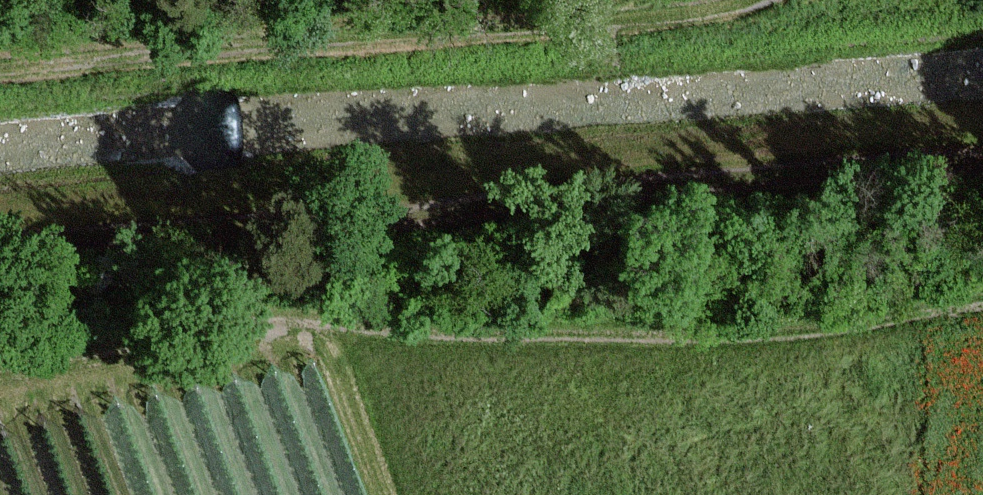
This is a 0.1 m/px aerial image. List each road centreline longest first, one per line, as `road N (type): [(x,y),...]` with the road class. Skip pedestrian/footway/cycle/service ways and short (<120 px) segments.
road 1 (track): [(982,304),(898,321),(609,344),(313,325),(0,371)]
road 2 (track): [(982,185),(489,200),(0,258)]
road 3 (track): [(763,0),(0,73)]

